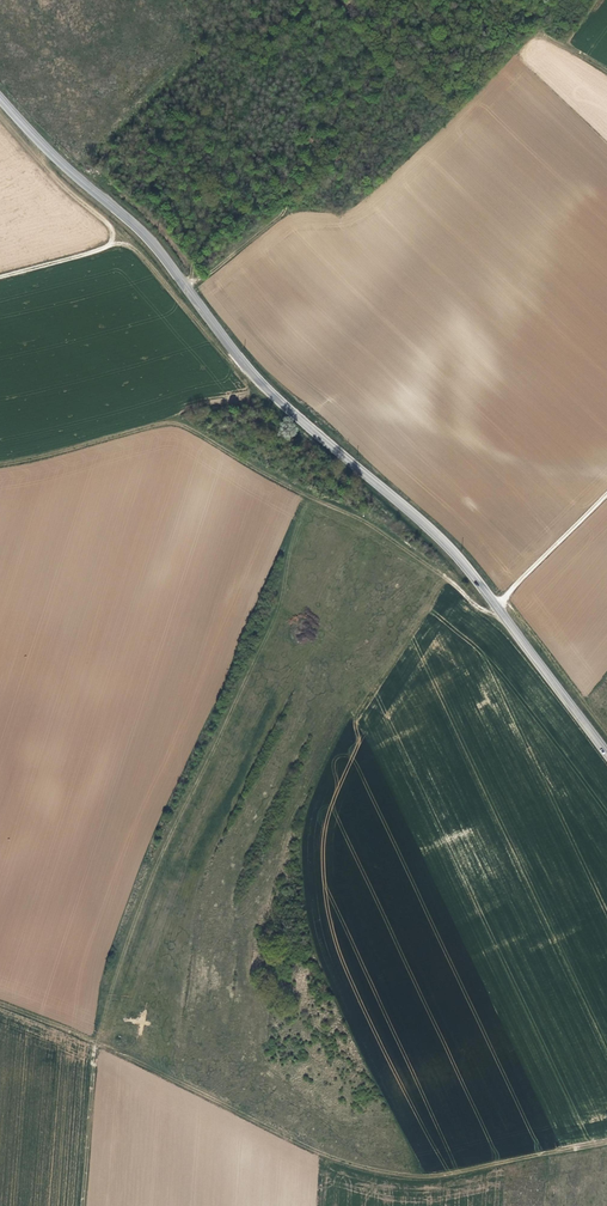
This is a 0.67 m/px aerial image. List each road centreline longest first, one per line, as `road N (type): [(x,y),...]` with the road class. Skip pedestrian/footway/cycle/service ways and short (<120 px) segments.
road 1 (tertiary): [(606,751),(452,550),(262,381),(153,240),(47,151),(0,97)]
road 2 (track): [(0,462),(171,421),(356,516),(487,608),(606,495)]
road 3 (track): [(0,1004),(94,1039),(322,1154),(380,1172),(433,1175),(606,1141)]
road 4 (track): [(0,116),(113,234),(110,245),(0,276)]
road 5 (track): [(247,364),(225,356),(139,253),(110,245)]
road 6 (track): [(503,596),(606,736)]
road 7 (track): [(94,1039),(82,1205)]

